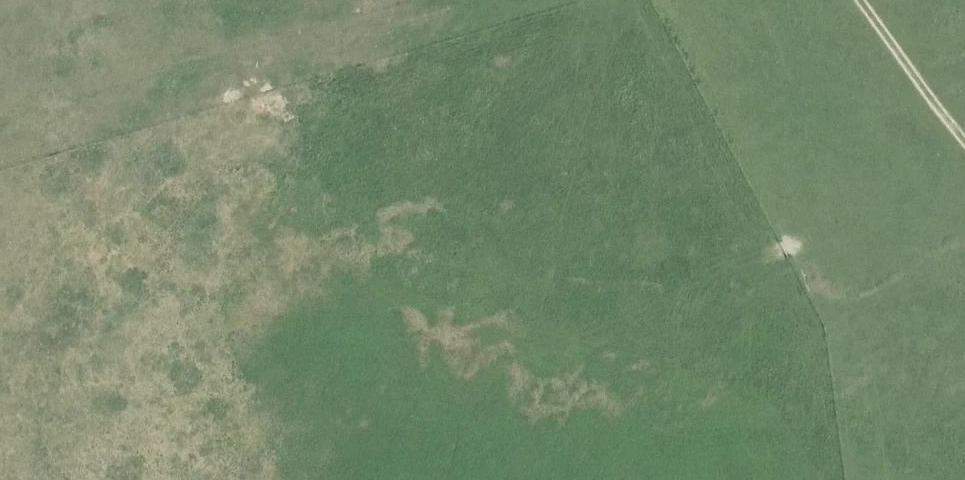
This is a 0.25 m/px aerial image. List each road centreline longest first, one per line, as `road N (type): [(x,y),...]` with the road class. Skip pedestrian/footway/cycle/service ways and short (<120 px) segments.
road 1 (track): [(860,0),(964,146)]

